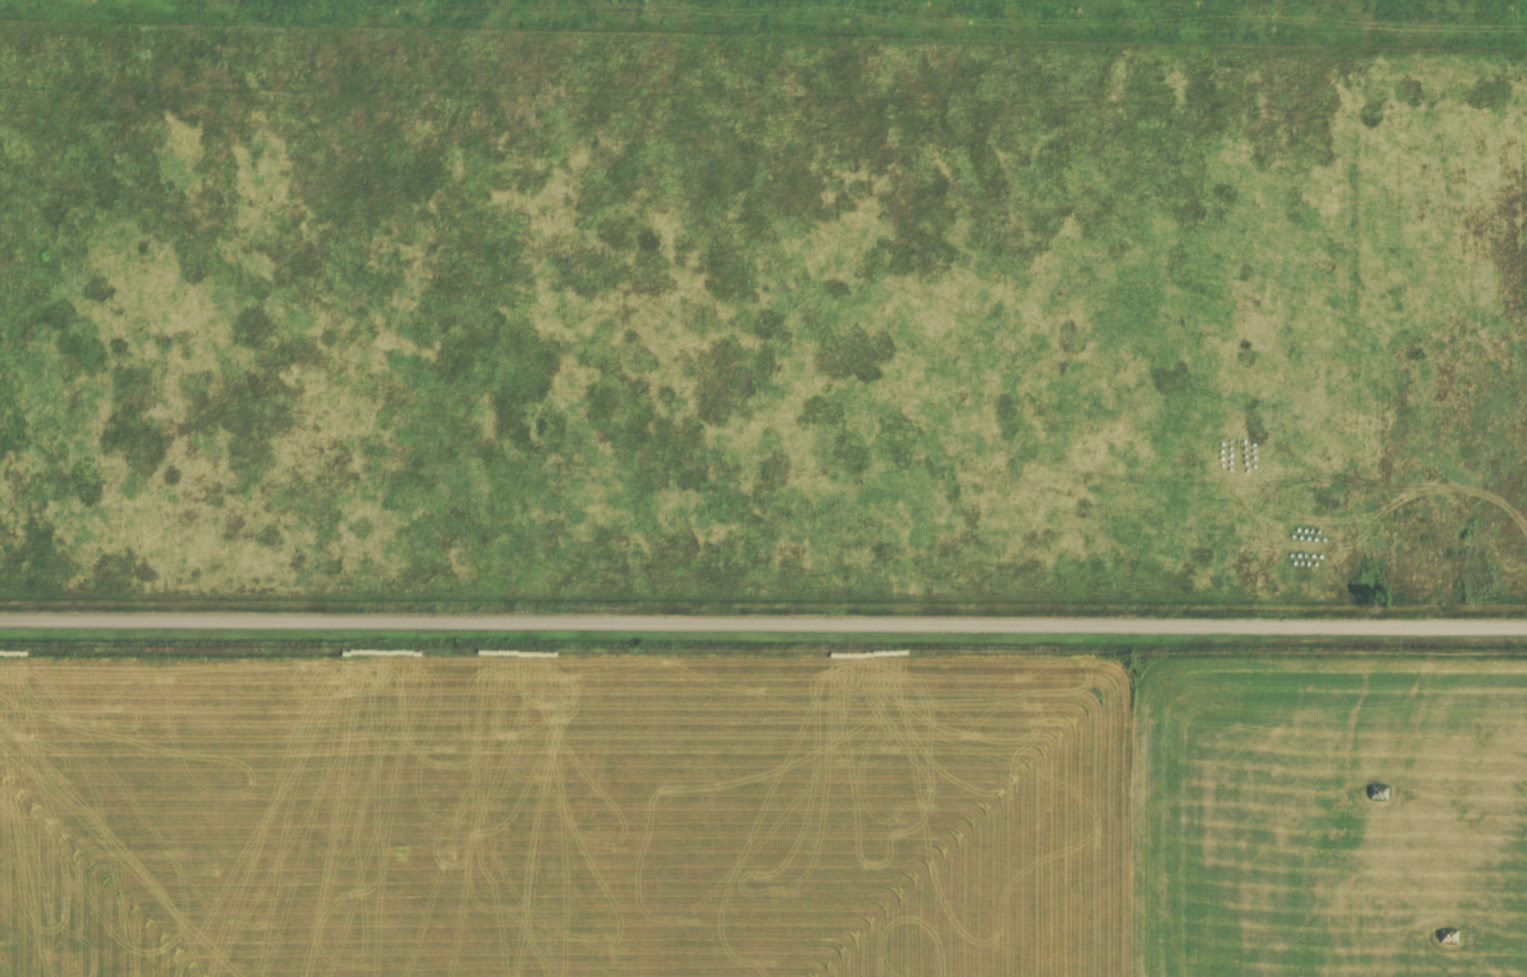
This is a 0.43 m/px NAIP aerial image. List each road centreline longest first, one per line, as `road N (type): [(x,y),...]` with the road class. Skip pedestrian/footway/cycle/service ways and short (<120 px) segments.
road 1 (residential): [(1526,630),(0,623)]

